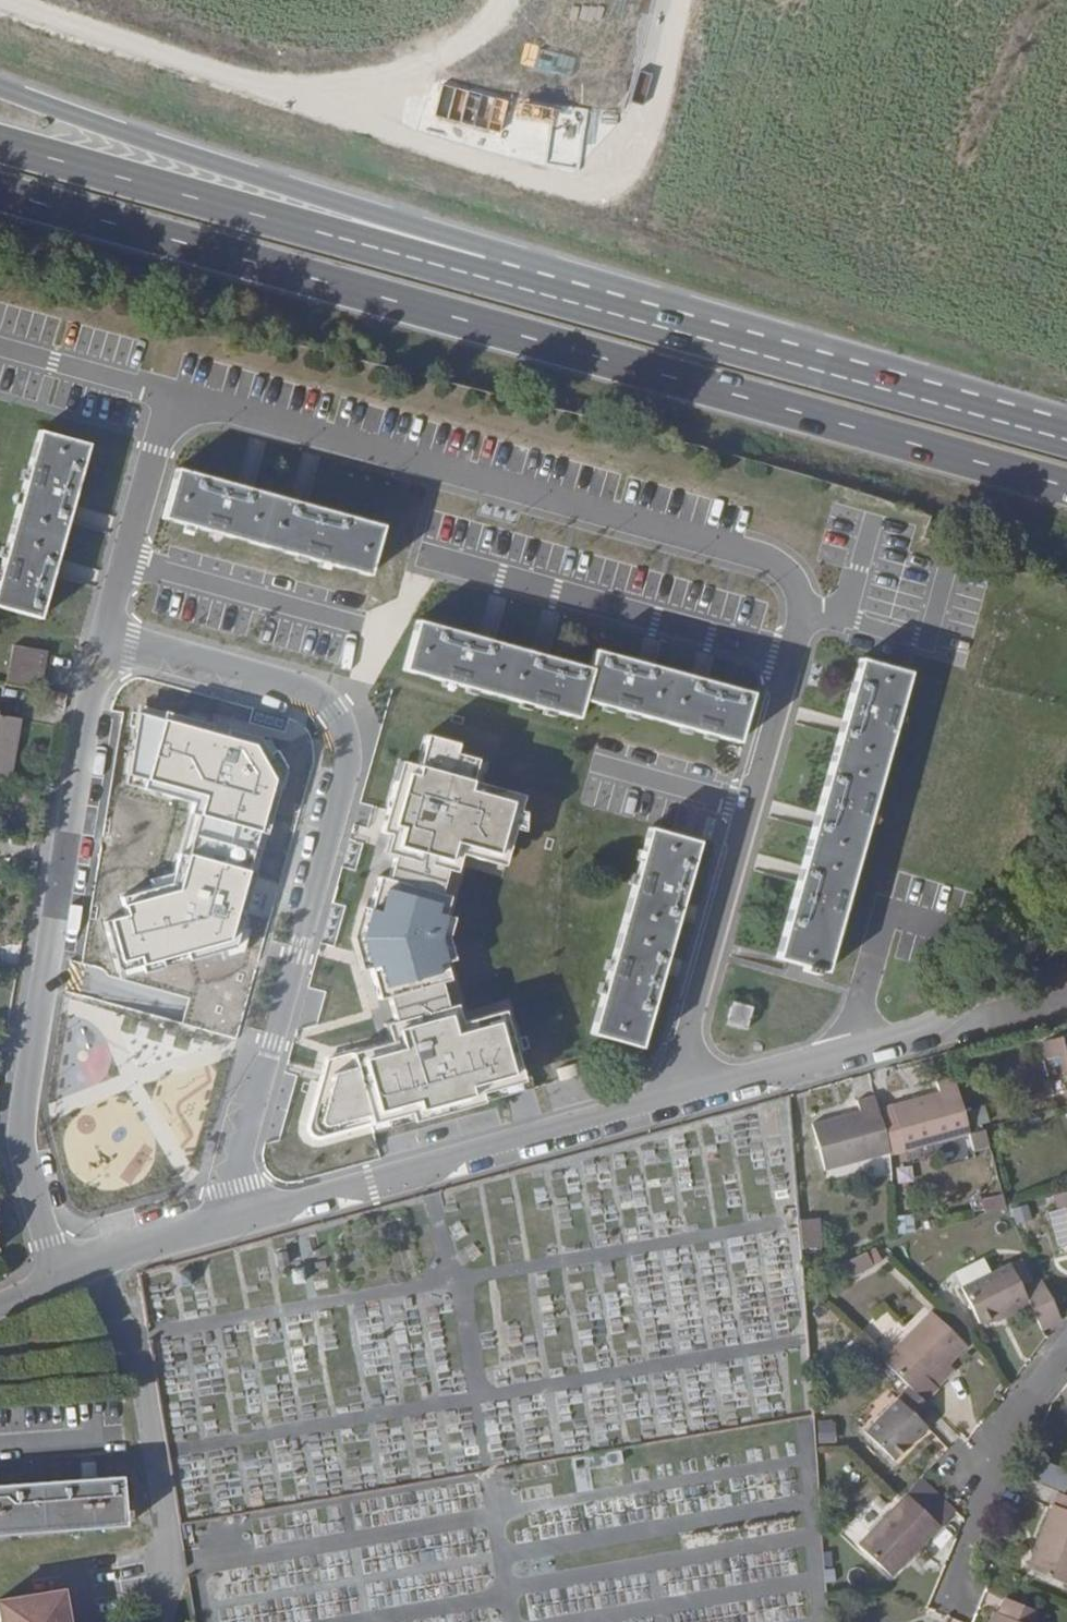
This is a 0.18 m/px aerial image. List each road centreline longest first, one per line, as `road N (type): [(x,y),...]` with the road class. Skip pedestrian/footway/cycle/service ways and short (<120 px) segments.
road 1 (residential): [(672,1097),(803,620),(802,593),(787,572),(763,557),(173,394),(102,640)]
road 2 (trunk): [(0,191),(1066,486)]
road 3 (trunk): [(944,406),(852,352),(377,213),(0,83)]
road 4 (trunk): [(944,406),(0,144)]
road 5 (residential): [(102,640),(306,691),(345,727),(350,764),(236,1186),(240,1217)]
road 6 (residential): [(102,640),(20,1135),(58,1279)]
road 7 (residential): [(240,1217),(672,1097)]
road 8 (residential): [(672,1097),(956,1014)]
road 9 (residential): [(1066,1355),(990,1466),(946,1602)]
road 10 (residential): [(58,1279),(95,1259),(240,1217)]
road 11 (residential): [(956,1014),(1066,878)]
road 12 (trunk): [(1066,441),(944,406)]

